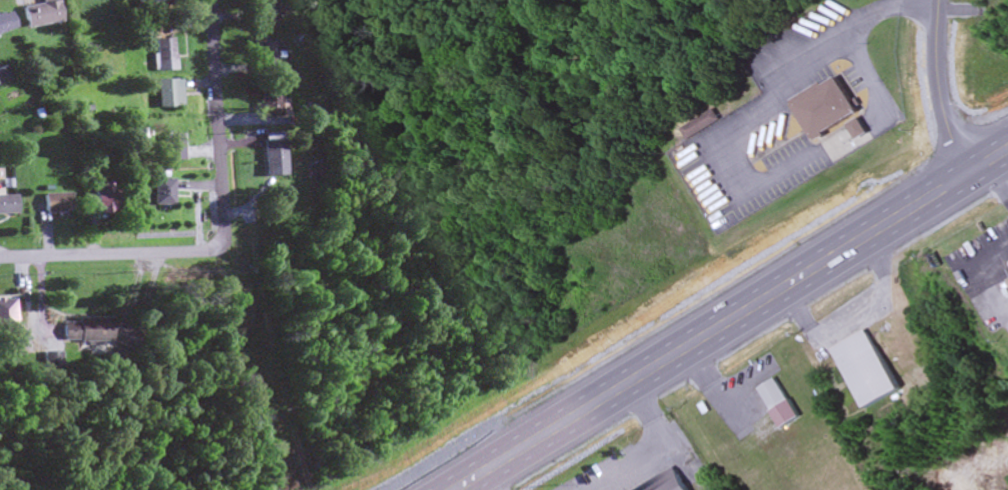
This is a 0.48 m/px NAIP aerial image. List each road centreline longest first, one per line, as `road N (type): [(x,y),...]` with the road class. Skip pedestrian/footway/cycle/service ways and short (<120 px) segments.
road 1 (primary): [(1007,150),(453,489)]
road 2 (residential): [(224,251),(213,0)]
road 3 (residential): [(0,258),(224,251)]
road 4 (residential): [(939,0),(941,103),(970,173)]

